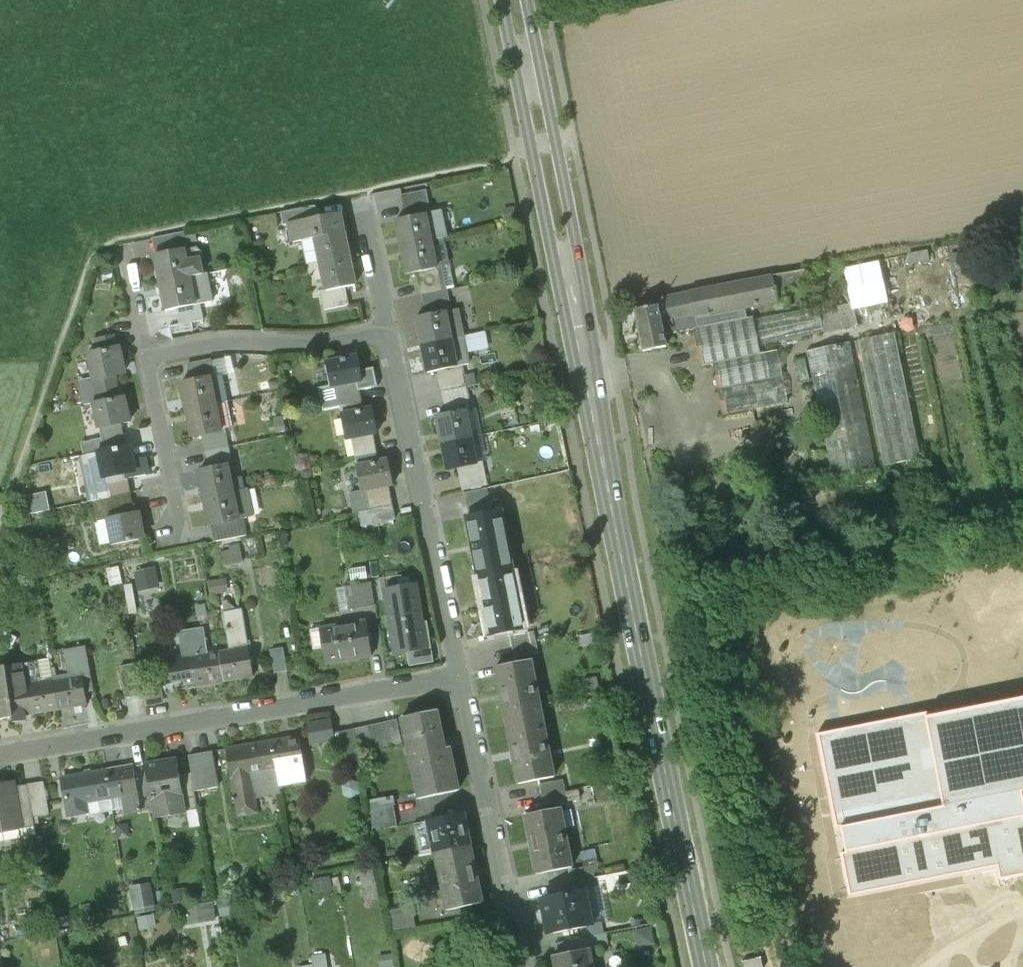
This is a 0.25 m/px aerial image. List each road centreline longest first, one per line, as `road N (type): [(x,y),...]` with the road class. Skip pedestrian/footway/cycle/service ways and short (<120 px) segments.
road 1 (primary): [(707,966),(514,0)]
road 2 (residential): [(459,672),(0,750)]
road 3 (residential): [(459,672),(388,329)]
road 4 (residential): [(522,966),(459,672)]
road 5 (residential): [(388,329),(317,343),(229,336),(145,355)]
road 6 (residential): [(145,355),(176,505),(173,532)]
road 7 (residential): [(388,329),(362,196)]

